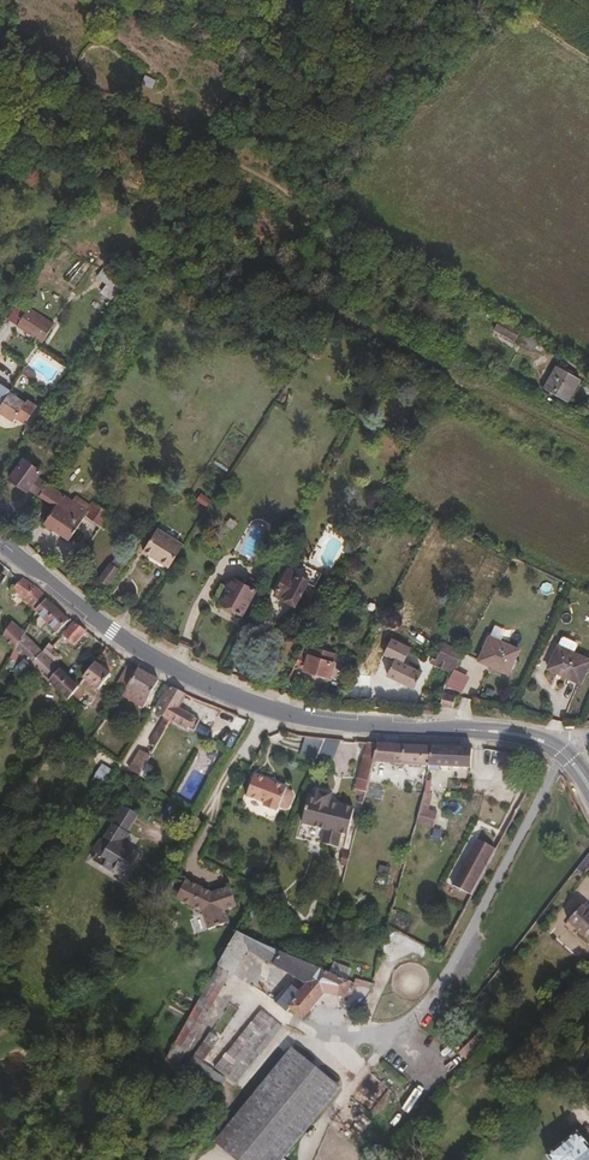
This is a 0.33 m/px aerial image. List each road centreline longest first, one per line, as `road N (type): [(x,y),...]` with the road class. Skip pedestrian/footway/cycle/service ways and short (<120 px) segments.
road 1 (secondary): [(0,540),(138,649),(262,707),(342,725),(528,737),(563,753)]
road 2 (residential): [(377,1034),(418,1016),(563,753)]

